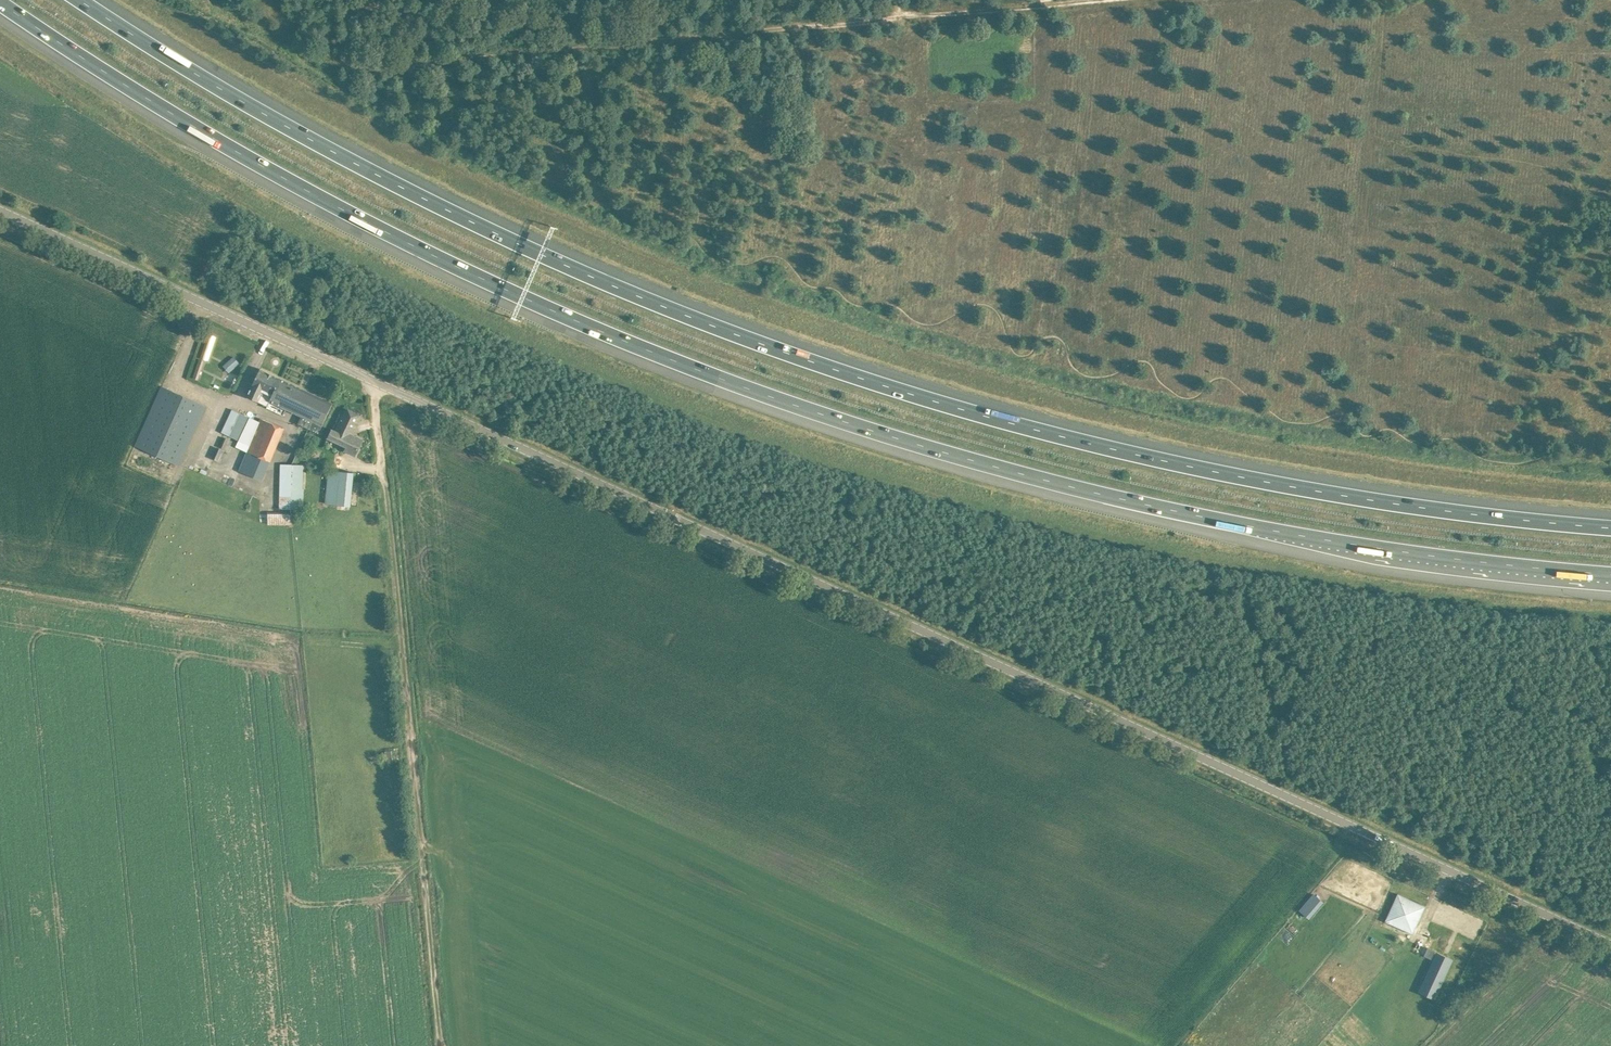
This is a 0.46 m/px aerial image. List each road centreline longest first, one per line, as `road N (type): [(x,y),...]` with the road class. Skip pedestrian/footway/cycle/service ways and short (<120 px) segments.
road 1 (tertiary): [(1610,944),(0,210)]
road 2 (motorway): [(0,2),(146,100),(363,222),(550,312),(765,398),(1038,482),(1245,526),(1610,574)]
road 3 (motorway): [(1610,526),(1356,498),(1225,473),(1055,433),(781,350),(568,267),(385,180),(80,0)]
road 4 (track): [(1113,0),(358,69)]
road 5 (track): [(441,1045),(375,381)]

